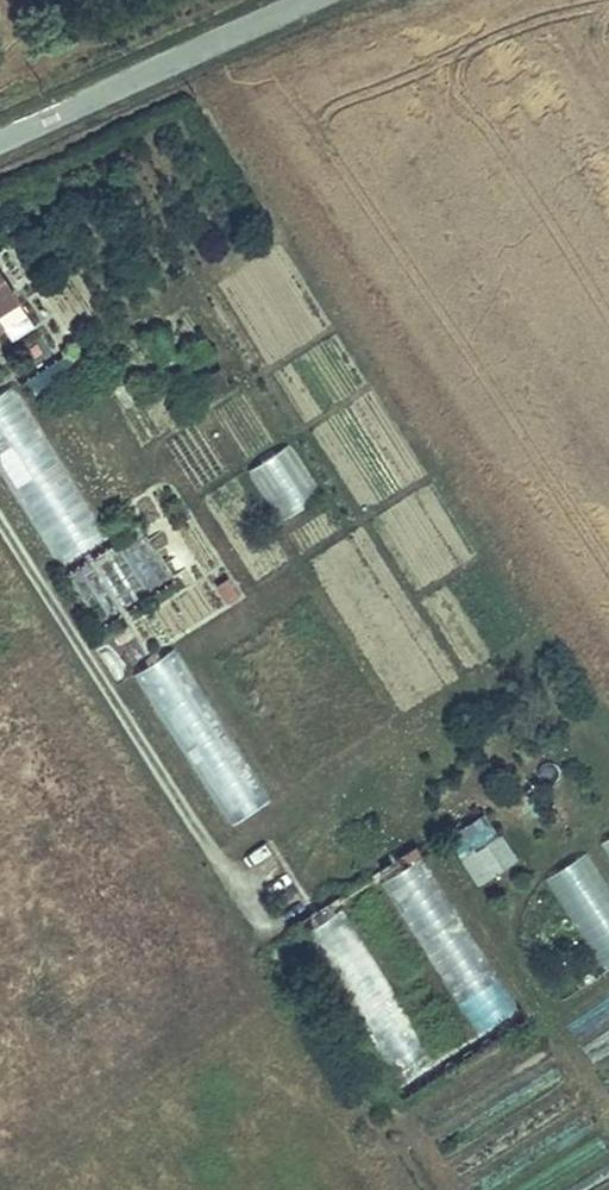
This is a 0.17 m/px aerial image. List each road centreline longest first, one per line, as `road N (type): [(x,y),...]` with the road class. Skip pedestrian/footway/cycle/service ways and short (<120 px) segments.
road 1 (unclassified): [(293,0),(0,137)]

